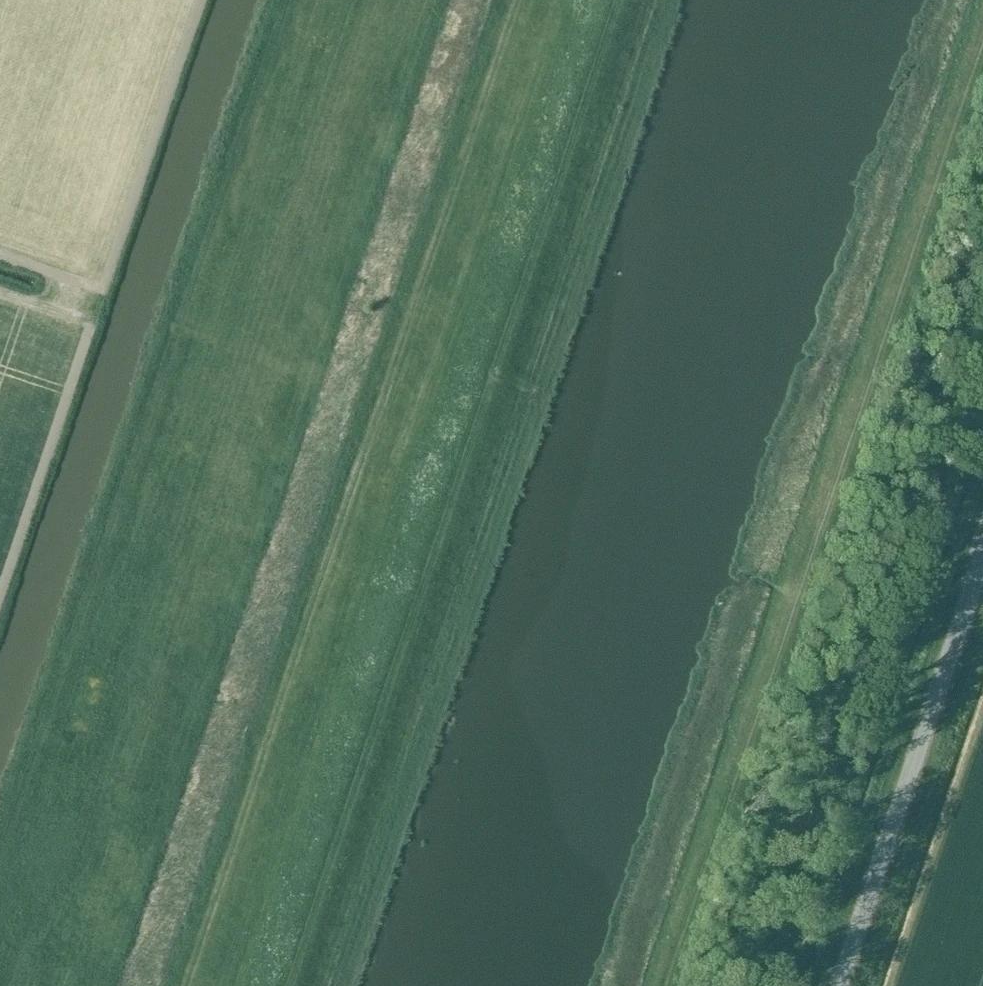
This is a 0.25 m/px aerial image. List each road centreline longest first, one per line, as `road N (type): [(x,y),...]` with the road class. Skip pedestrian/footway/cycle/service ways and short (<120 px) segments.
road 1 (unclassified): [(837,985),(982,552)]

